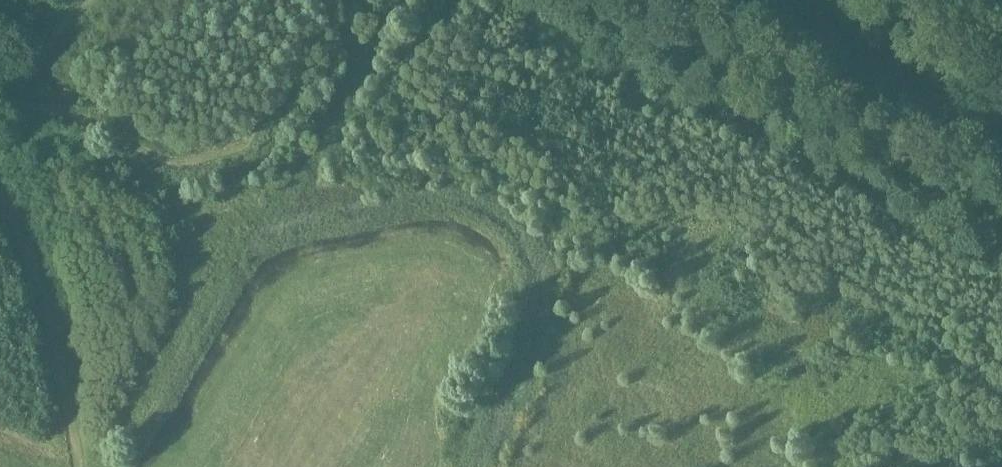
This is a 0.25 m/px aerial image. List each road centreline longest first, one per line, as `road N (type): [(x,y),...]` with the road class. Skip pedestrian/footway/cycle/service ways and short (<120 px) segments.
road 1 (track): [(16,111),(92,122),(170,158),(232,148),(303,50),(328,0)]
road 2 (track): [(704,0),(1001,171)]
road 3 (track): [(0,181),(60,330),(78,466)]
road 4 (track): [(113,0),(41,69),(16,111)]

